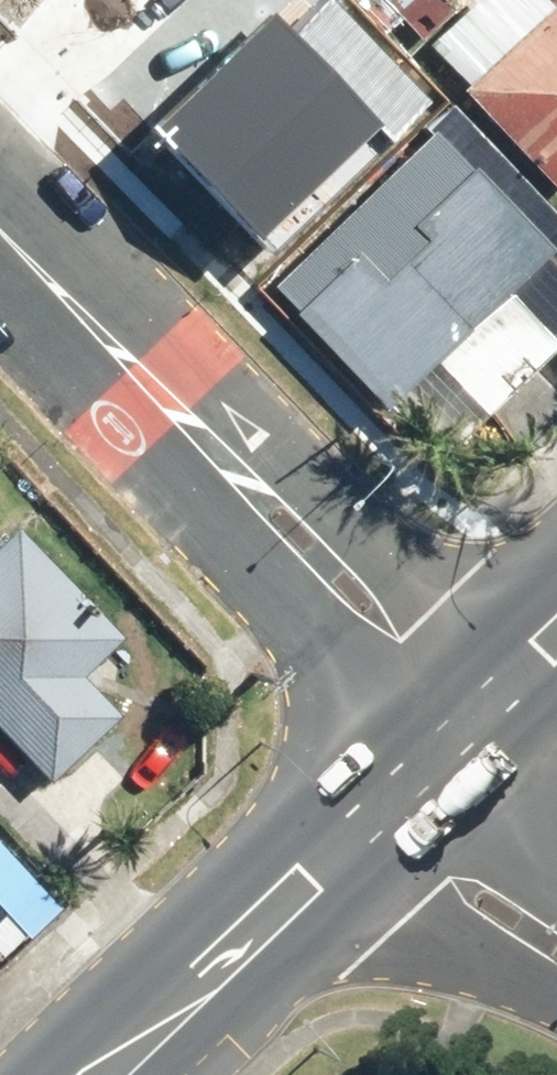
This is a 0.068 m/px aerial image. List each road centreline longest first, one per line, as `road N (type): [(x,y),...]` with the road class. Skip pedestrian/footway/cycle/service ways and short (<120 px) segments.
road 1 (residential): [(436,747),(202,515),(176,412)]
road 2 (residential): [(176,412),(273,436),(507,675)]
road 3 (primary): [(101,1074),(331,852)]
road 4 (residential): [(556,992),(331,852)]
road 5 (residential): [(0,232),(176,412)]
road 6 (residential): [(395,790),(556,892)]

